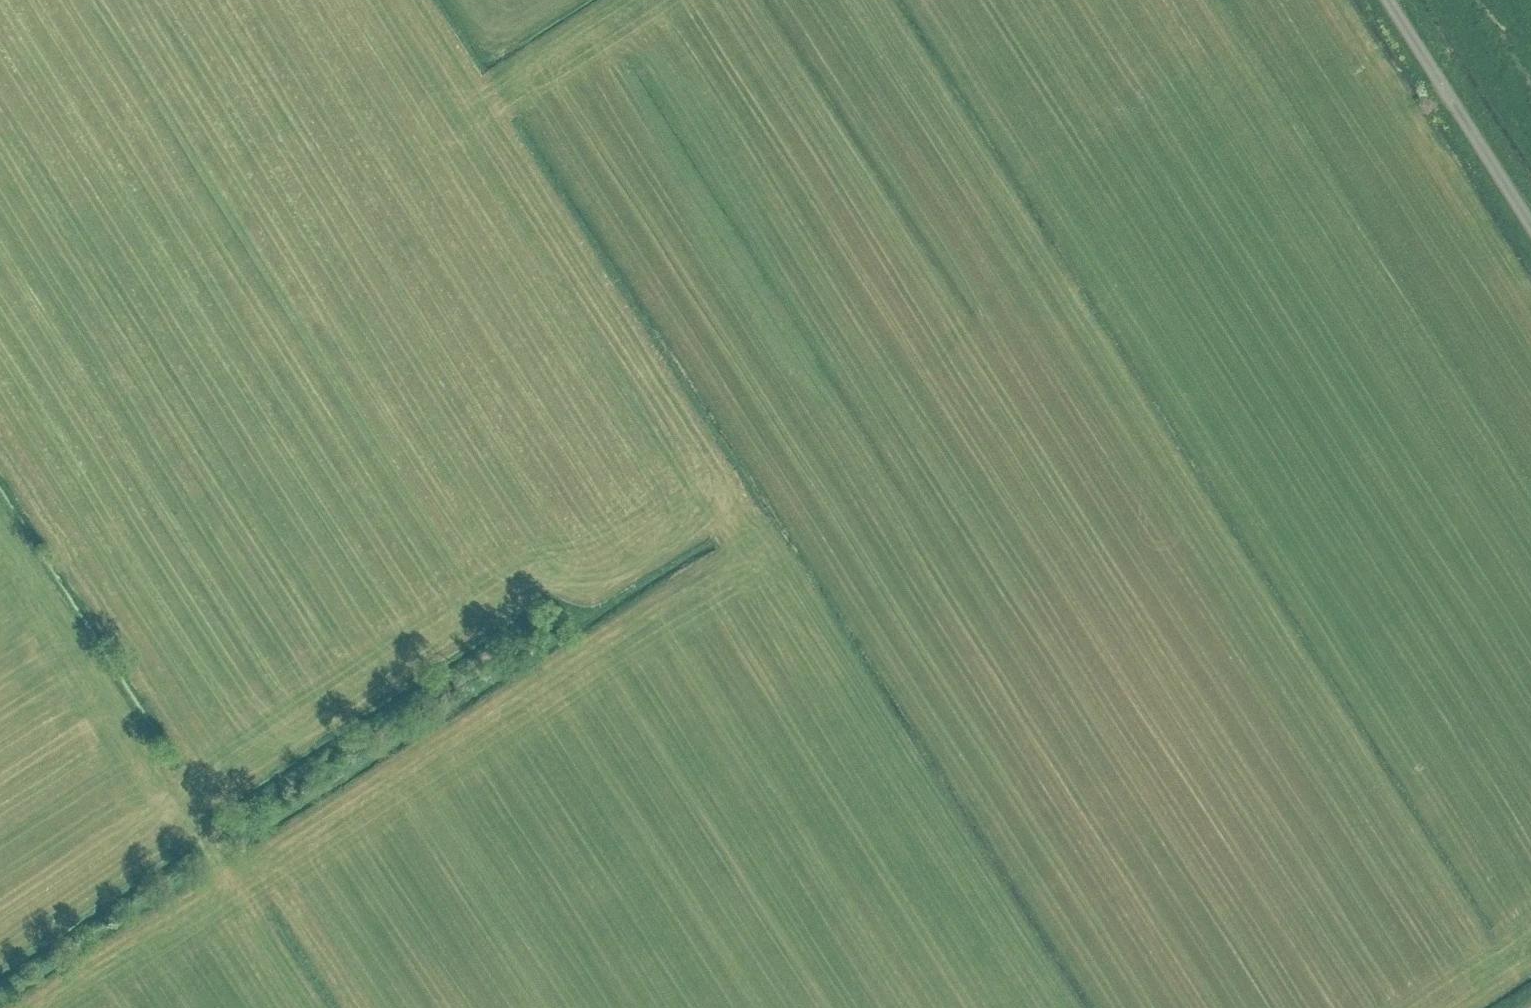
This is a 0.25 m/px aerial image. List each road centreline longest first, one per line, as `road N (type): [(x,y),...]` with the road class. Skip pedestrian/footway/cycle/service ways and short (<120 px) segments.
road 1 (unclassified): [(1530,225),(1388,0)]

